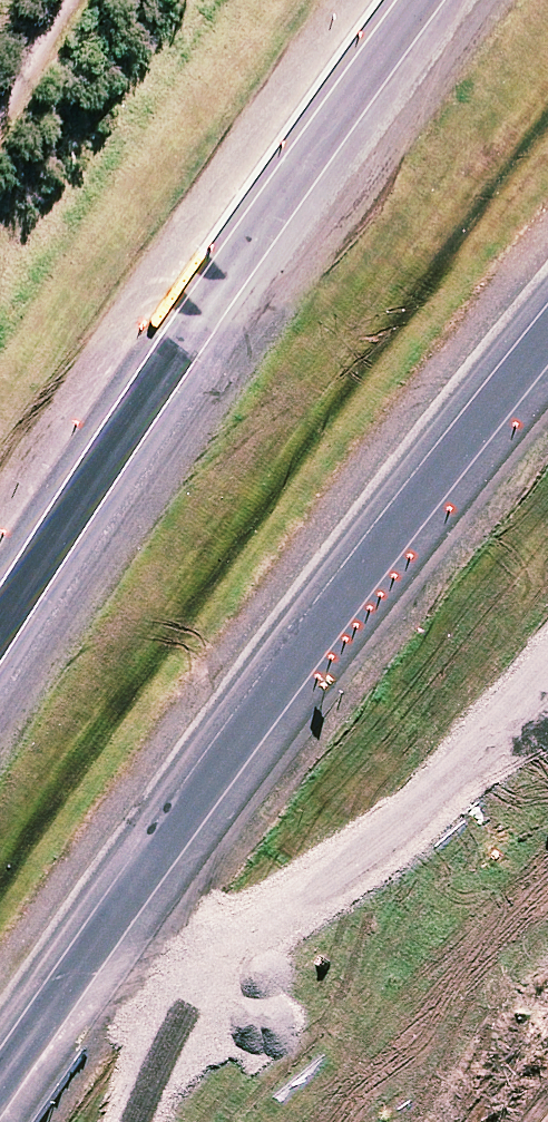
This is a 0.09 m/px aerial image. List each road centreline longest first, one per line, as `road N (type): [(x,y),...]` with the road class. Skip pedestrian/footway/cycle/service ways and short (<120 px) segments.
road 1 (trunk): [(547,384),(365,645),(53,1121)]
road 2 (trunk): [(0,638),(431,0)]

